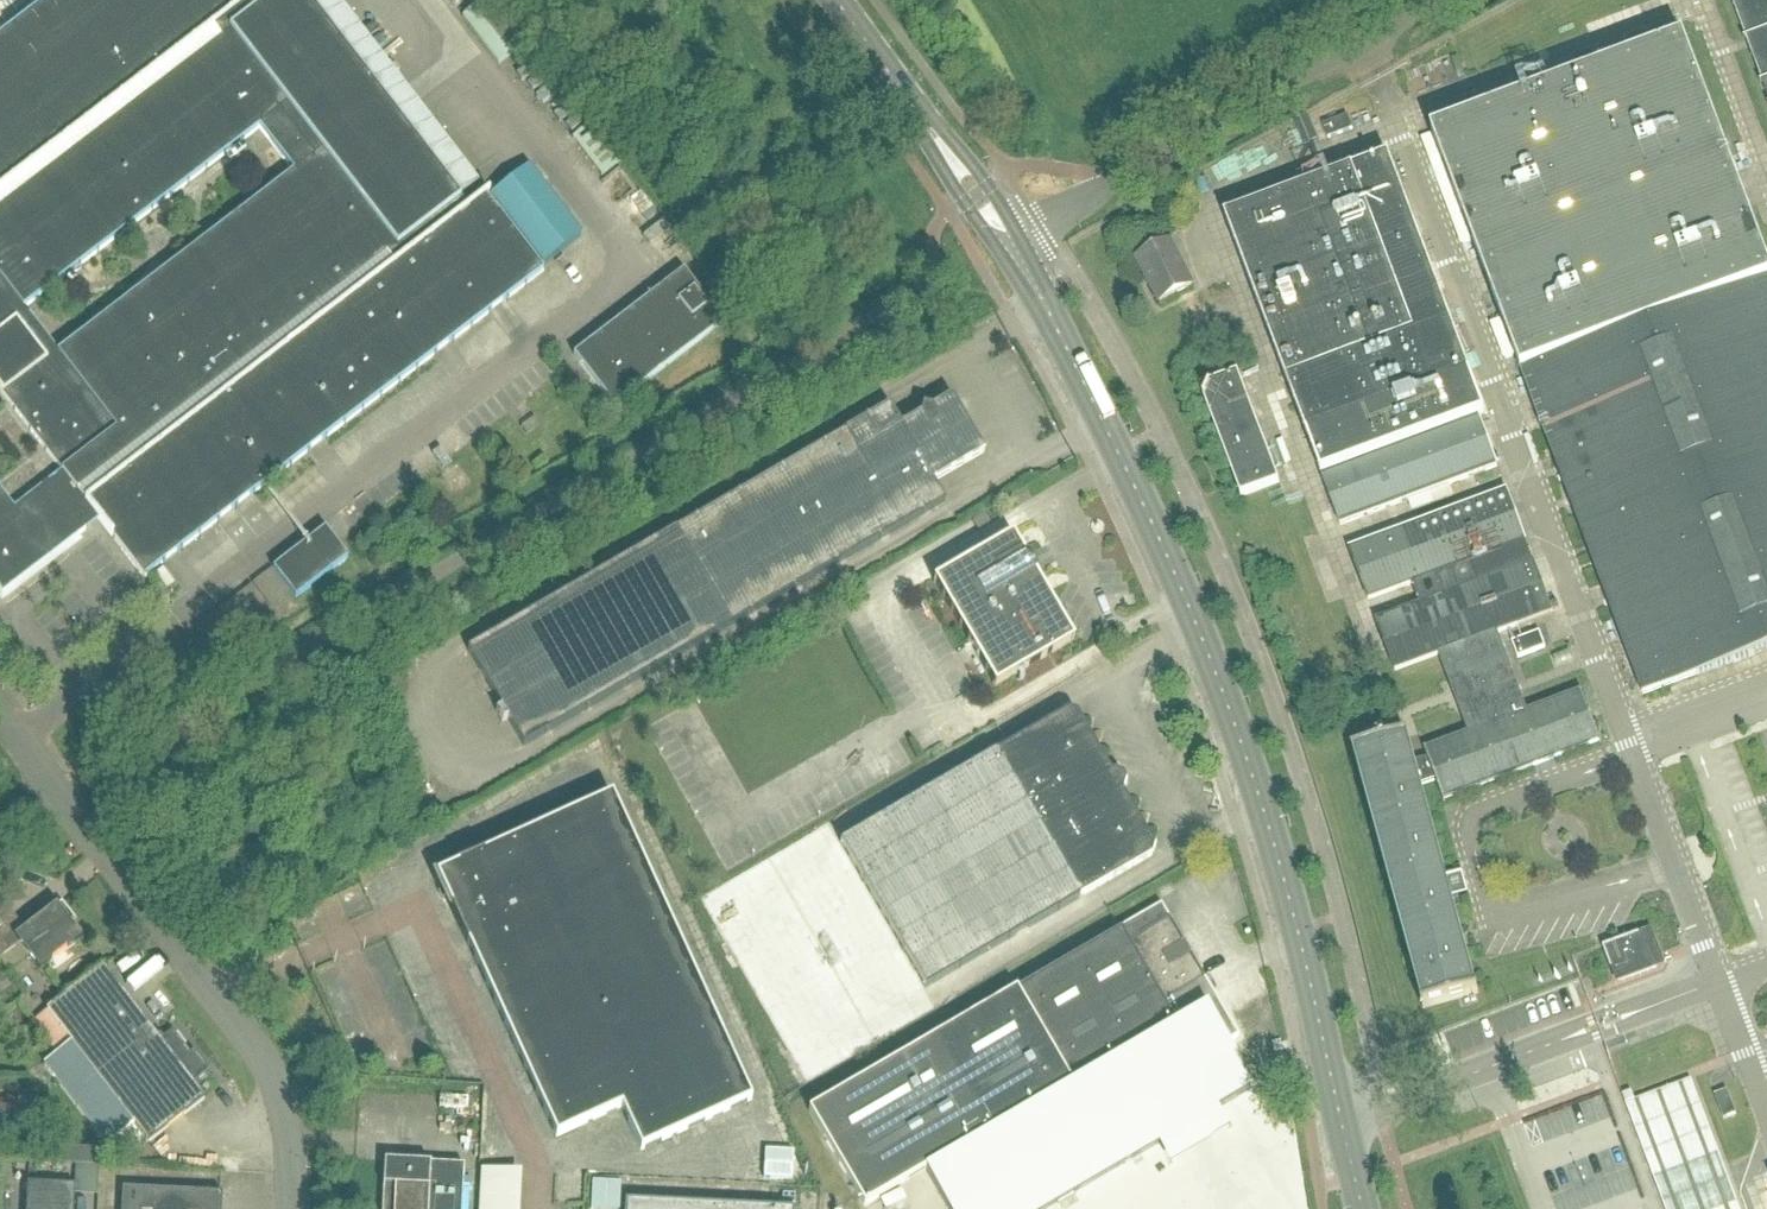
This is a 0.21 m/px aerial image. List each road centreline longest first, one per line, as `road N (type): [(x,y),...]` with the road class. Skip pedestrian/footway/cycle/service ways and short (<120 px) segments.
road 1 (primary): [(1008,247),(1138,493),(1230,714),(1303,953),(1363,1208)]
road 2 (unclassified): [(1008,247),(1449,0)]
road 3 (unclassified): [(291,1208),(287,1135),(270,1076),(59,795)]
road 4 (primary): [(835,0),(1008,247)]

